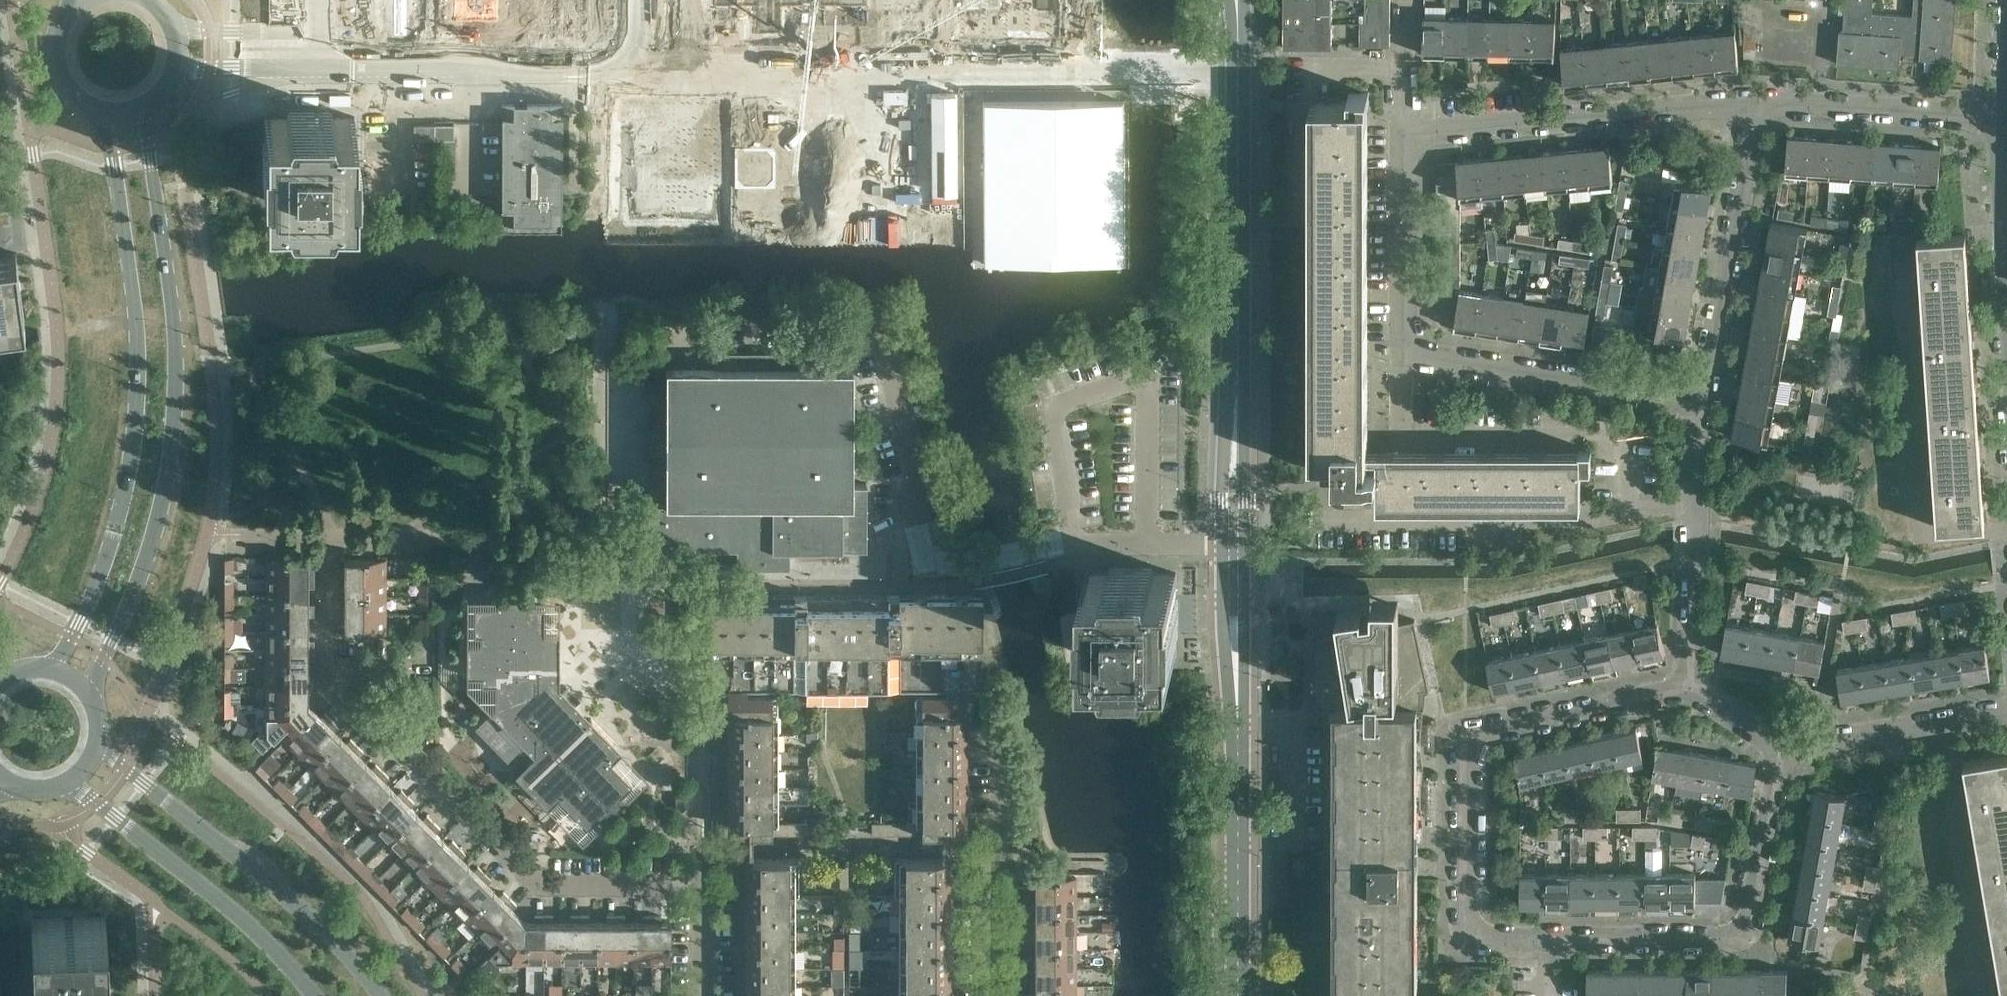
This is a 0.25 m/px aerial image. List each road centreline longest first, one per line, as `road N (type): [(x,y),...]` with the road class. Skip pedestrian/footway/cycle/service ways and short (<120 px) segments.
road 1 (residential): [(1691,688),(1466,726),(1470,912),(1478,929),(1742,929),(1783,748)]
road 2 (secondary): [(91,686),(148,562),(166,495),(175,409),(173,319),(143,111)]
road 3 (secondary): [(103,115),(125,210),(138,377),(117,518),(58,664)]
road 4 (unclassified): [(1234,541),(1053,542),(930,558),(869,329)]
road 5 (tertiary): [(1234,541),(1233,0)]
road 6 (residential): [(1693,384),(1396,341),(1402,135)]
road 7 (tertiary): [(1236,995),(1234,541)]
road 8 (tertiary): [(379,995),(305,903),(101,746)]
road 9 (residential): [(702,884),(543,884),(394,738)]
road 10 (residential): [(1760,100),(1402,135)]
road 11 (tertiary): [(70,782),(265,940),(311,995)]
road 12 (unclassified): [(306,71),(617,74)]
road 13 (residential): [(1691,688),(1693,384)]
road 14 (residential): [(1693,384),(1760,100)]
road 15 (residential): [(981,845),(703,845)]
road 16 (residential): [(1943,721),(1987,995)]
road 17 (residential): [(2004,117),(1760,100)]
road 18 (unknown): [(600,294),(602,74)]
road 19 (unclassified): [(869,329),(674,328)]
road 20 (residential): [(394,738),(357,700),(357,668),(403,668),(403,717)]
road 21 (residential): [(981,845),(1001,845),(992,692)]
road 22 (residential): [(1943,721),(1783,748)]
road 23 (residential): [(981,995),(981,845)]
road 24 (unclassified): [(306,71),(265,30),(175,32)]
road 25 (secondary): [(77,7),(58,35),(57,69),(74,99),(103,115)]
road 26 (residential): [(1402,135),(1401,0)]
road 27 (unclassified): [(177,70),(306,71)]

